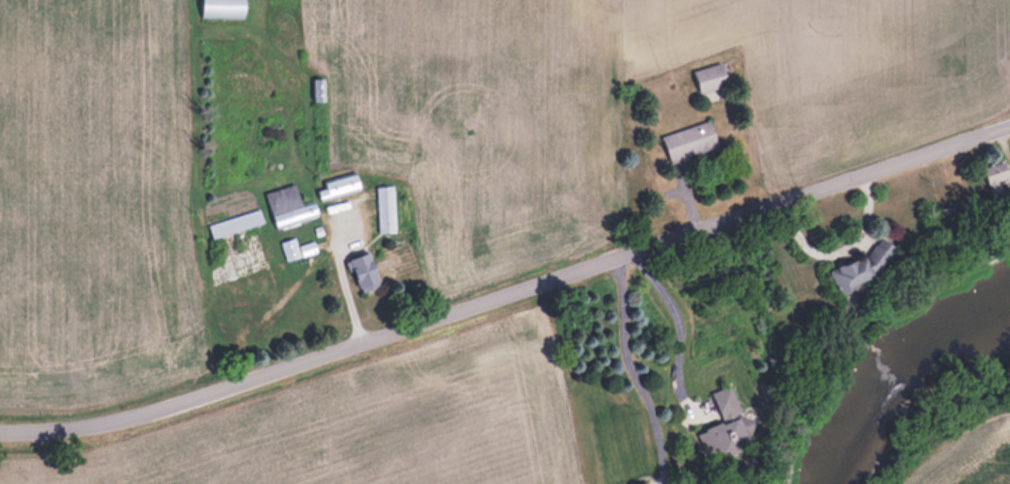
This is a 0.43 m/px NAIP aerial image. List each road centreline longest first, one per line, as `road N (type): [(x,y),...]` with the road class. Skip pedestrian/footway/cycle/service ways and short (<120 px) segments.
road 1 (residential): [(1009,136),(619,258),(144,422),(77,437),(0,441)]

